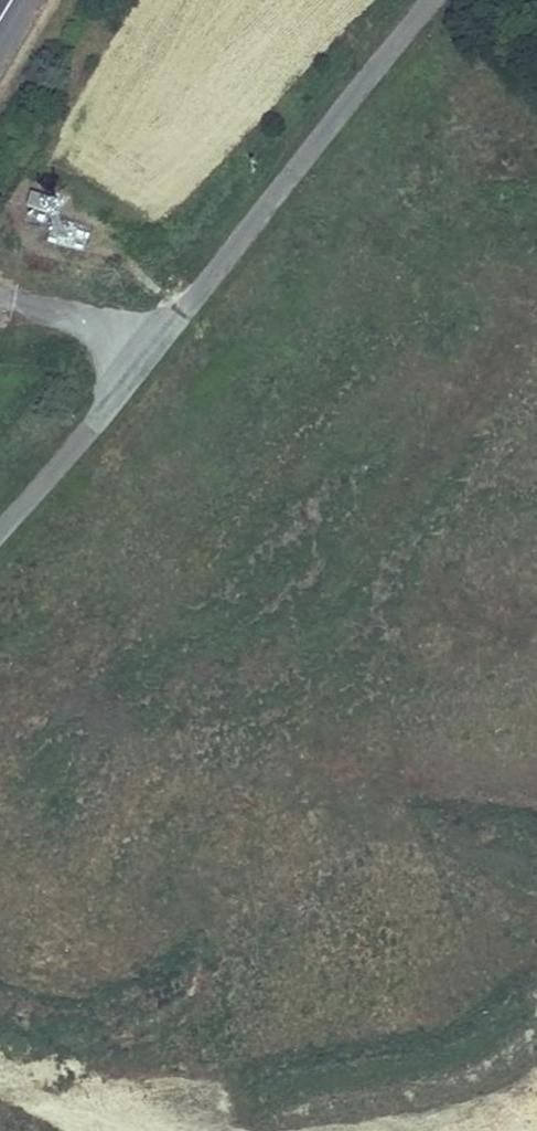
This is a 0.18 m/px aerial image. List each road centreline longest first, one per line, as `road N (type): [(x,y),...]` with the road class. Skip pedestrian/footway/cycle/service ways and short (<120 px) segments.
road 1 (unclassified): [(433,0),(0,523)]

